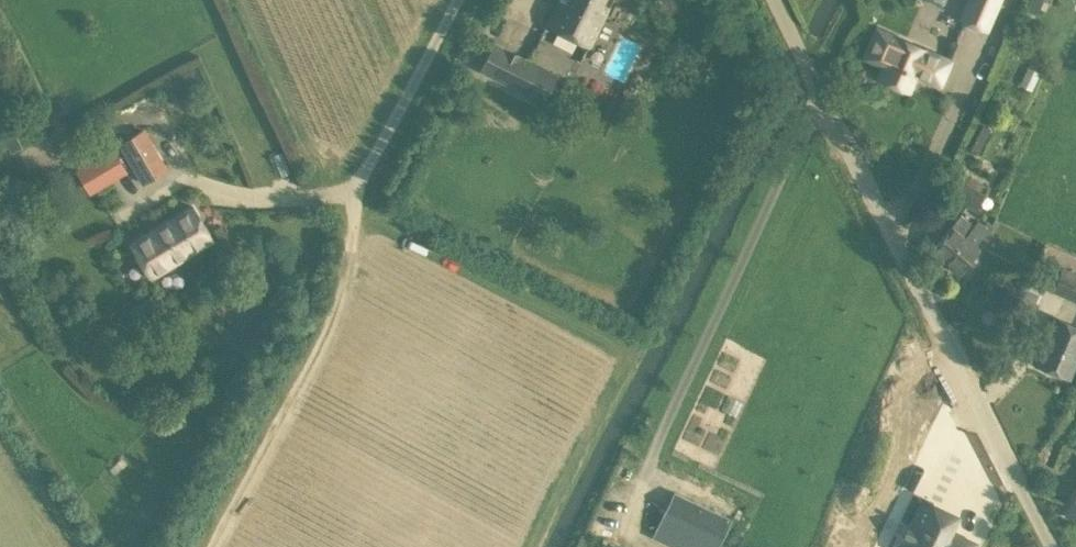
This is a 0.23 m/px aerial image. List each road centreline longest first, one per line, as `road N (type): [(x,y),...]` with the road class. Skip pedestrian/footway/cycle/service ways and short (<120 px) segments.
road 1 (unclassified): [(1051,546),(776,0)]

